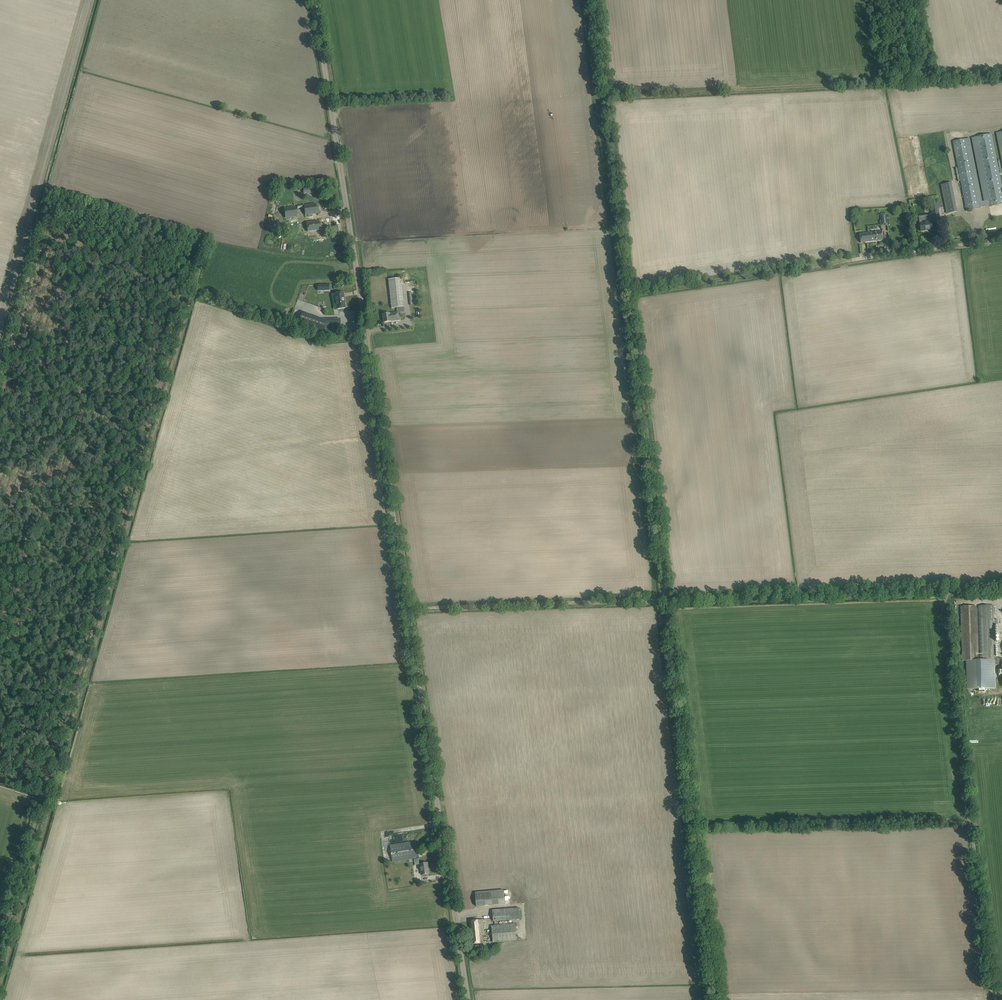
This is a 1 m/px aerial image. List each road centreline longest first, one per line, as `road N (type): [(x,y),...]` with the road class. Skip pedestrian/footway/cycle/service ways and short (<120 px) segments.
road 1 (tertiary): [(468,999),(314,0)]
road 2 (track): [(667,599),(1001,589)]
road 3 (track): [(408,609),(667,599)]
road 4 (unclassified): [(849,261),(1001,238)]

